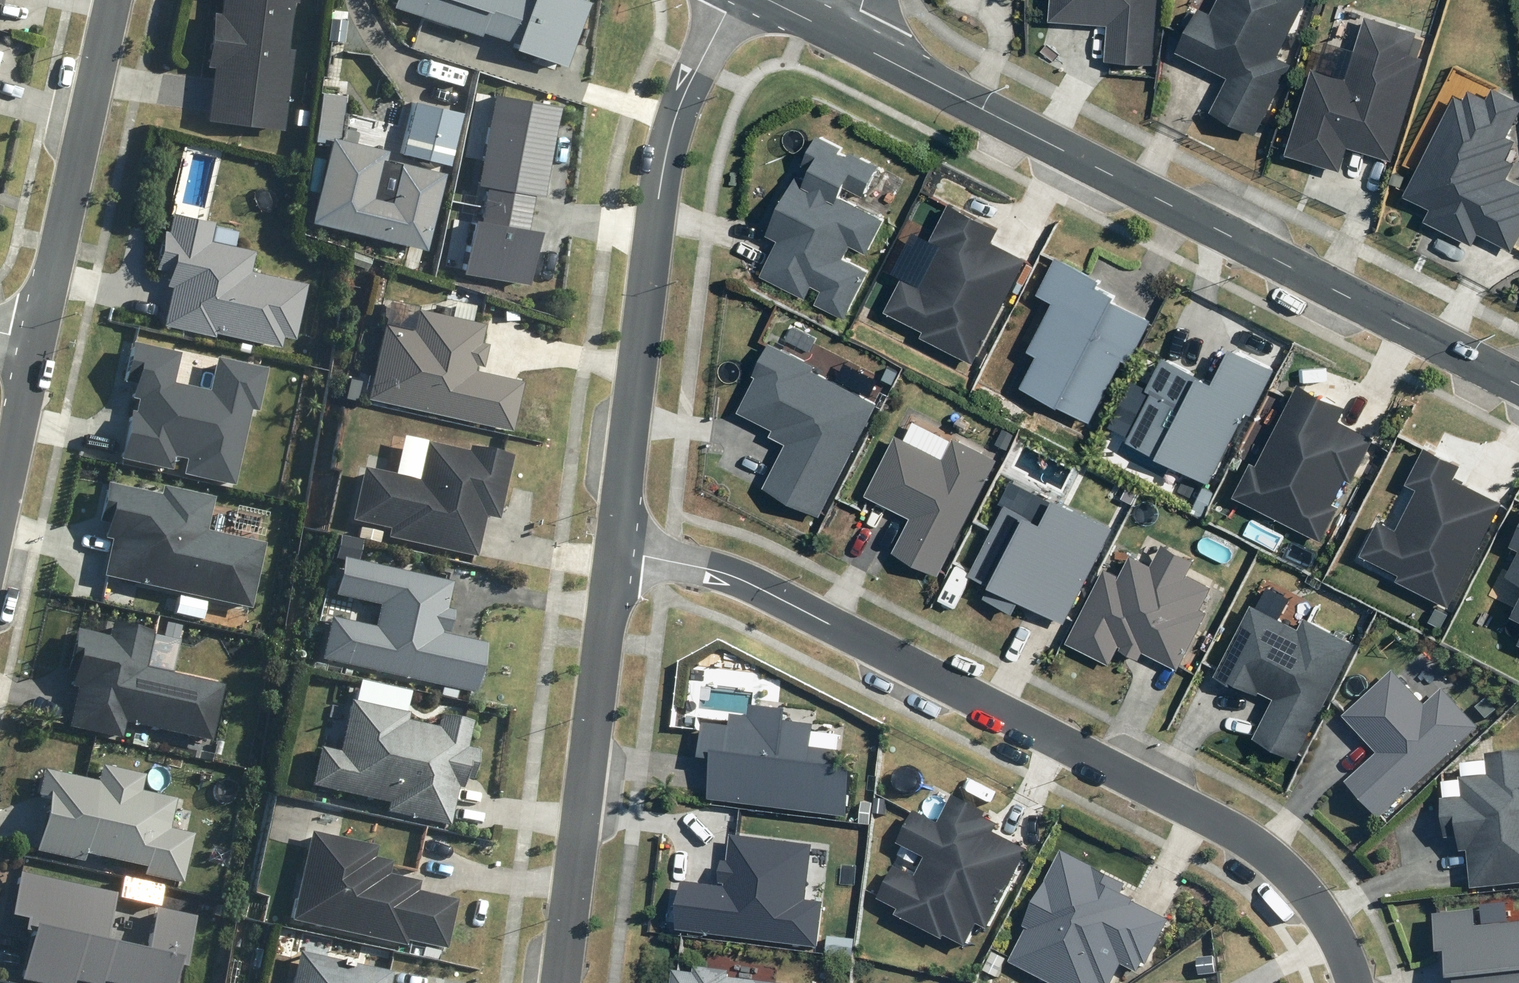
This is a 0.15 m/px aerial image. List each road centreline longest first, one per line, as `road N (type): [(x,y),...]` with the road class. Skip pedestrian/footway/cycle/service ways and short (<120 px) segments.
road 1 (residential): [(621,546),(728,573),(1230,831),(1312,895),(1345,942),(1356,982)]
road 2 (tertiary): [(1518,383),(849,39)]
road 3 (residential): [(621,546),(659,197),(675,120),(734,0)]
road 4 (residential): [(564,982),(621,546)]
road 5 (residential): [(37,341),(108,0)]
road 6 (residential): [(0,507),(37,341)]

